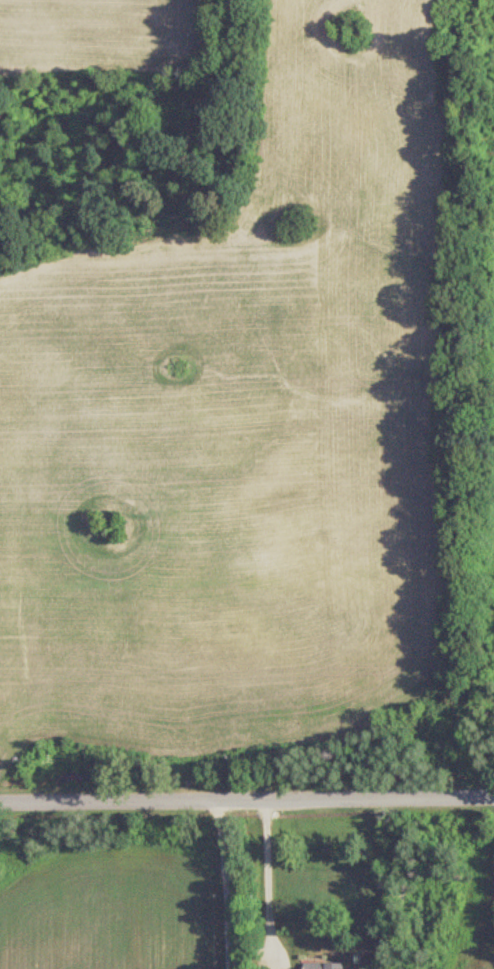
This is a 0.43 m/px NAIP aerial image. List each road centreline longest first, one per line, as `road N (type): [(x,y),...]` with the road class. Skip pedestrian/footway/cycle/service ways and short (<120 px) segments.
road 1 (residential): [(493,797),(0,804)]

